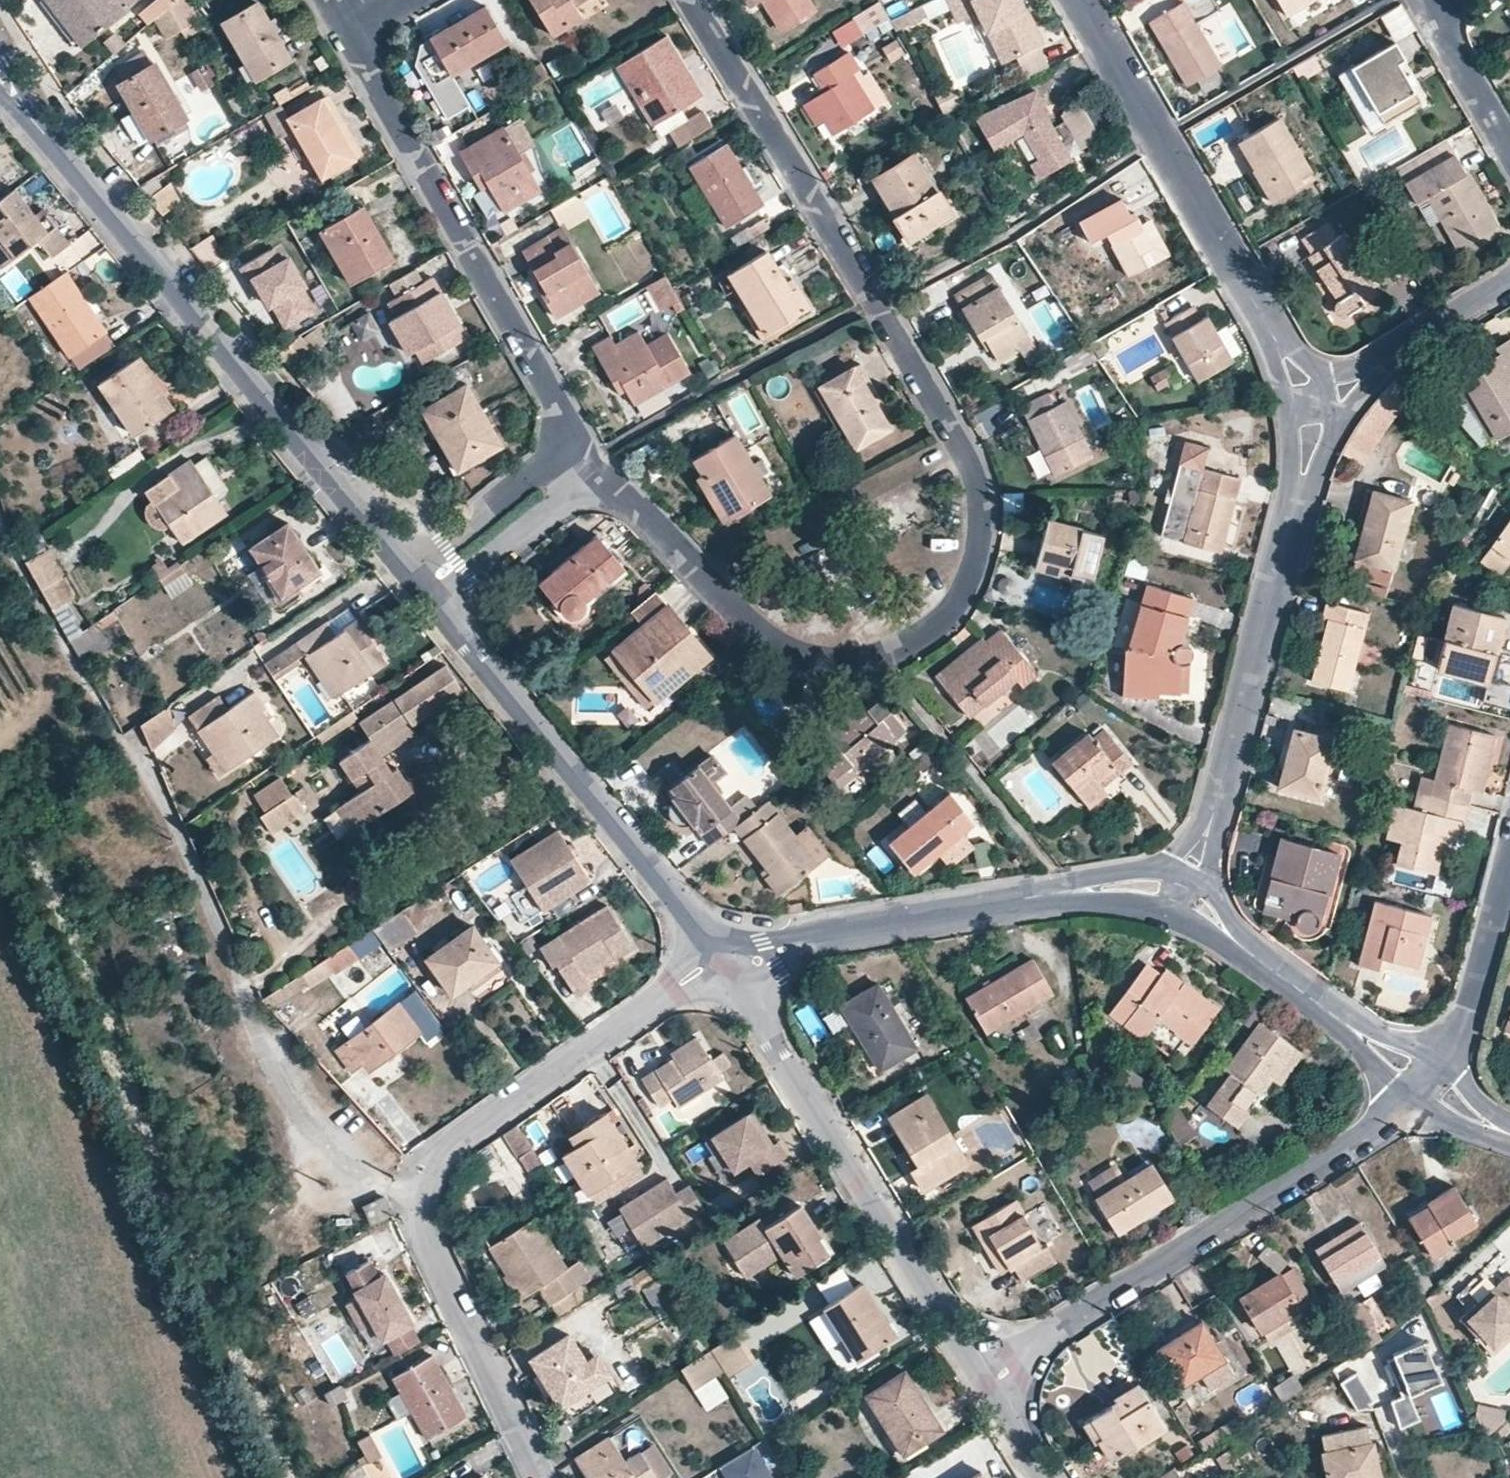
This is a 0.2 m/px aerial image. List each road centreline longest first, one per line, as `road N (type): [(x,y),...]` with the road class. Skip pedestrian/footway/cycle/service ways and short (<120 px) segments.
road 1 (residential): [(600,475),(754,629),(828,660),(876,657),(922,635),(962,597),(980,552),(983,503),(968,456),(691,0)]
road 2 (residential): [(407,566),(0,76)]
road 3 (residential): [(424,1186),(340,1158),(282,1093),(169,838),(110,737)]
road 4 (residential): [(988,1378),(1373,1135),(1427,1086)]
road 5 (residential): [(1184,908),(1295,515),(1316,402)]
road 6 (residential): [(988,1378),(723,956)]
road 7 (residential): [(340,31),(574,442)]
road 8 (residential): [(723,956),(810,933),(1068,893),(1127,893),(1184,908)]
road 9 (residential): [(1316,402),(1079,0)]
road 10 (residential): [(723,956),(435,600)]
road 11 (residential): [(723,956),(451,1142),(424,1186)]
road 12 (residential): [(424,1186),(428,1236),(542,1477)]
road 13 (residential): [(1184,908),(1230,934),(1427,1086)]
road 14 (residential): [(1427,1086),(1467,1019),(1509,861)]
road 15 (residential): [(1316,402),(1509,279)]
road 16 (residential): [(574,442),(407,566)]
road 17 (residential): [(435,600),(600,475)]
road 18 (residential): [(1509,146),(1442,33)]

